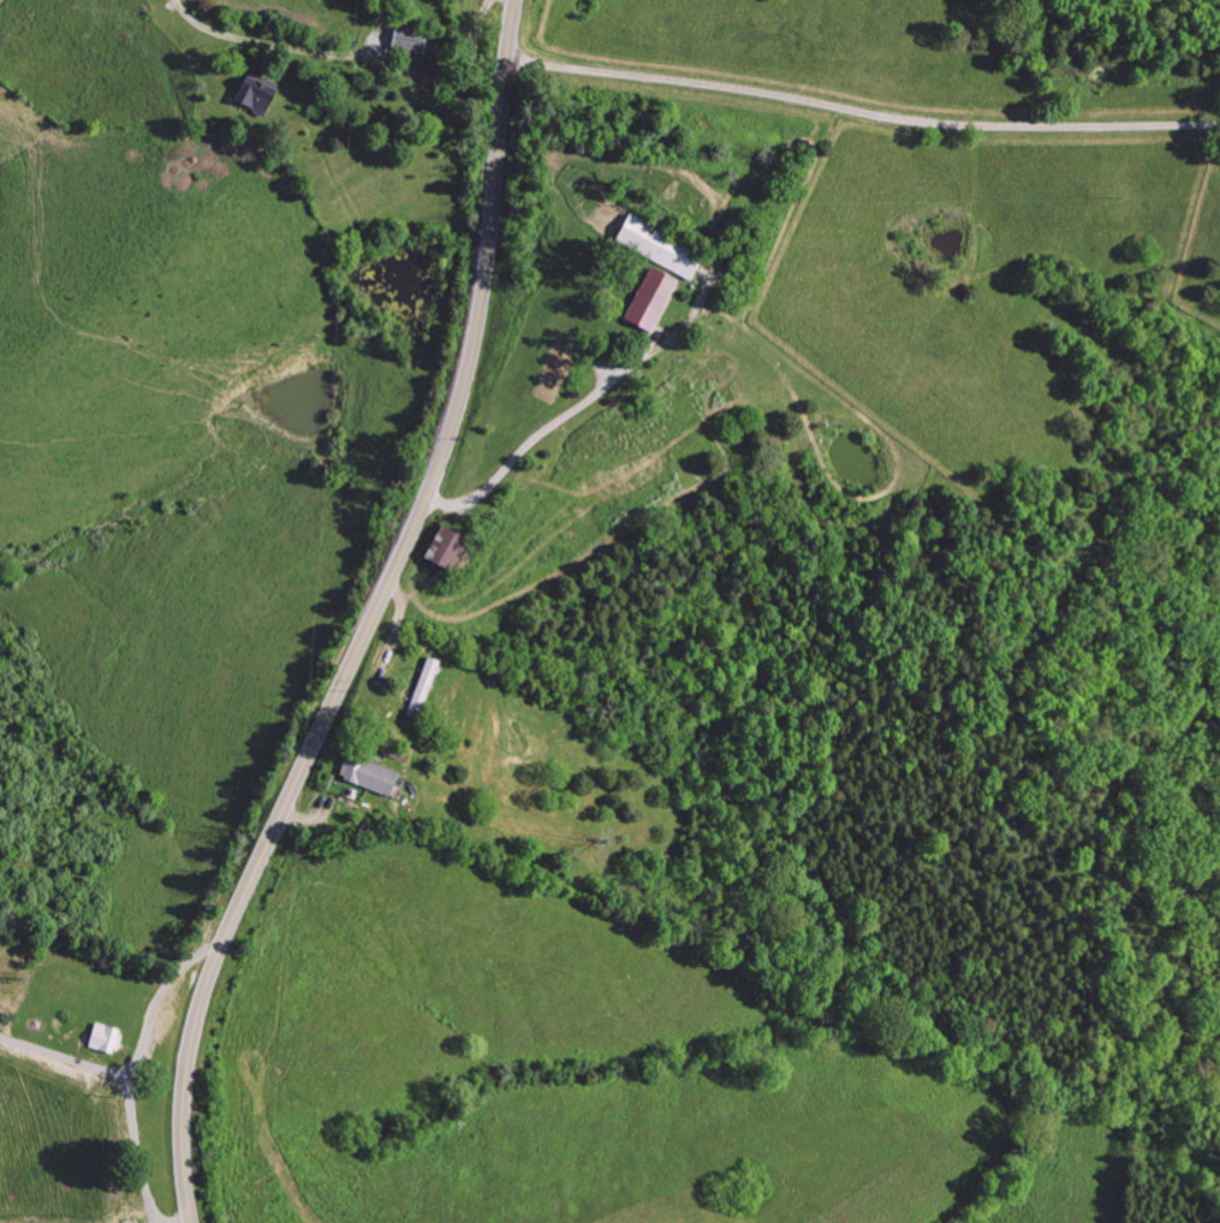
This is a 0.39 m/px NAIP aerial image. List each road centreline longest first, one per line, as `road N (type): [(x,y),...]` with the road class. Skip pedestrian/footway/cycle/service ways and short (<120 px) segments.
road 1 (primary): [(196,1222),(186,1117),(208,993),(457,423),(484,301),(520,0)]
road 2 (residential): [(238,915),(162,981),(133,1075),(190,1186)]

